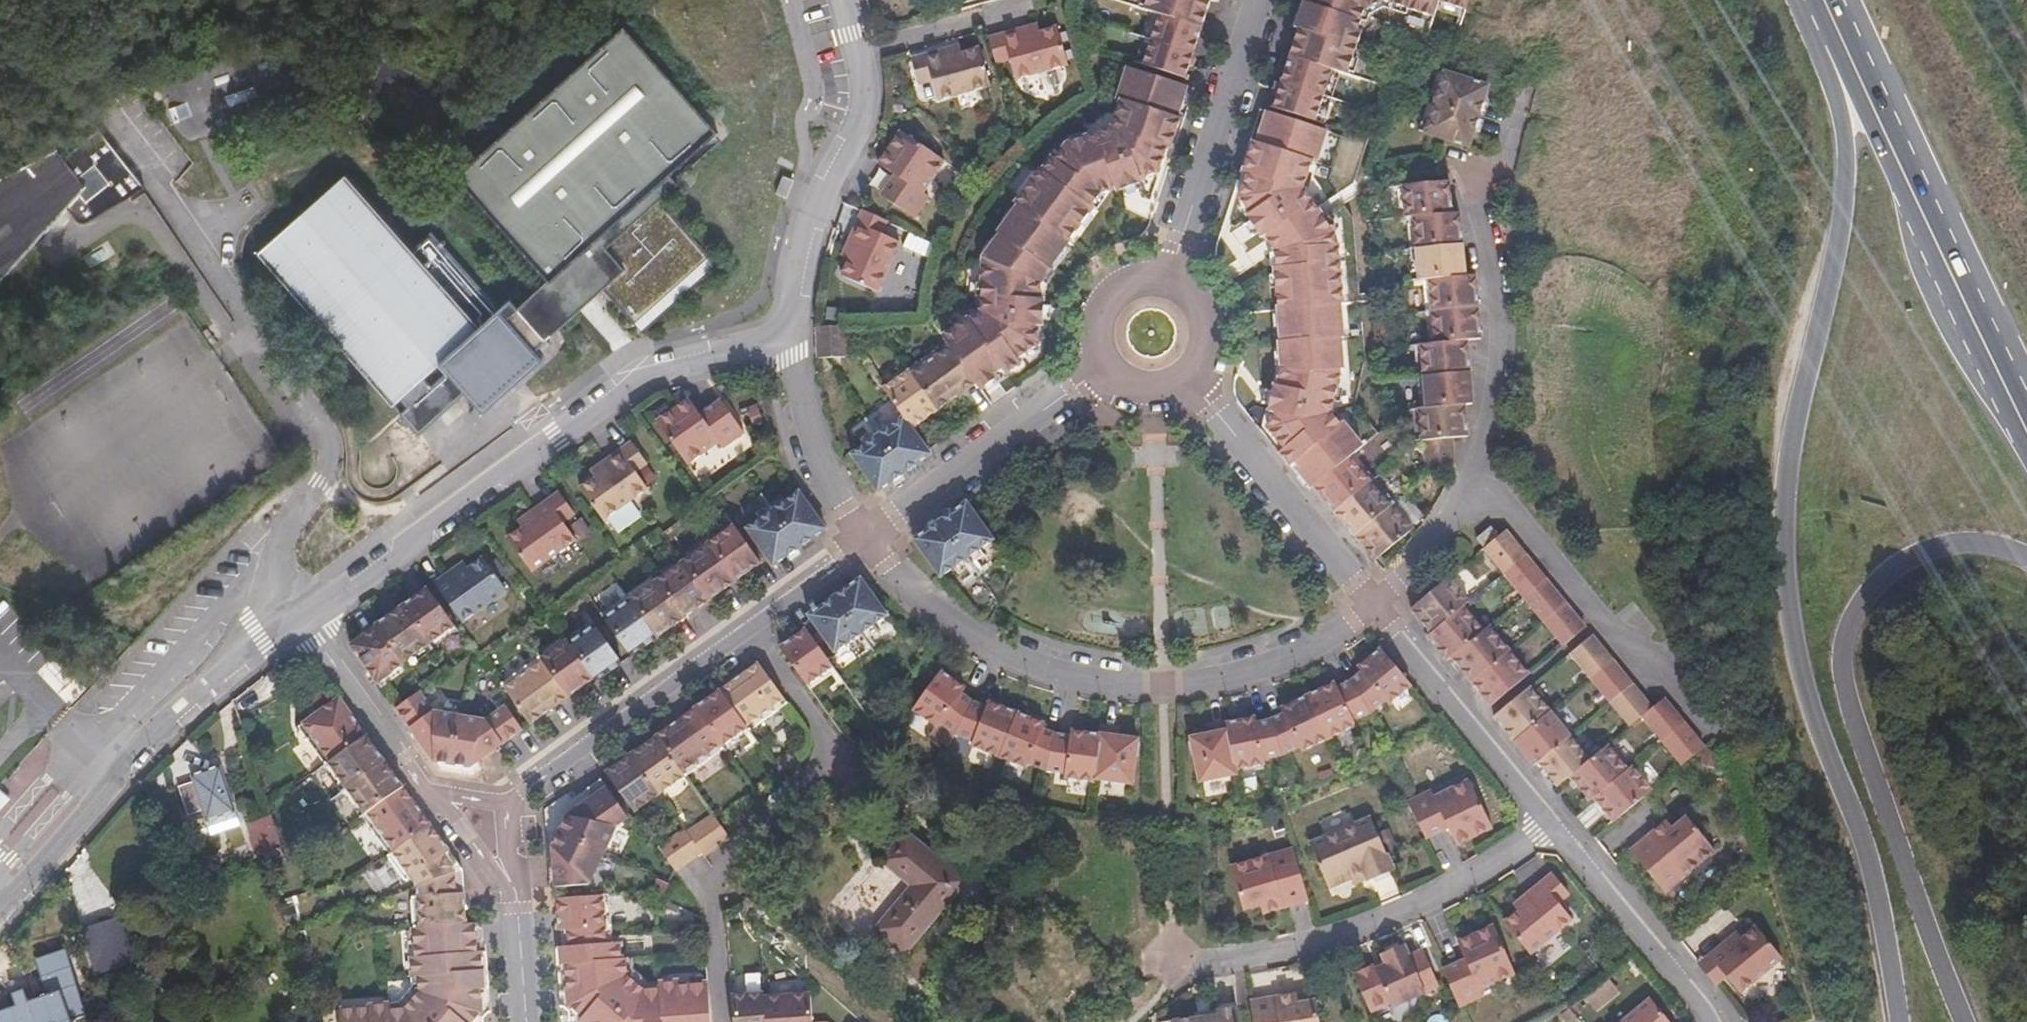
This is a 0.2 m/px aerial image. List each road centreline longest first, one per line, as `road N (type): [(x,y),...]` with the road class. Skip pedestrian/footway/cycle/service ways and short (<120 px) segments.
road 1 (primary): [(1820,0),(1811,33),(1838,103),(1840,180),(1787,436),(1777,514),(1779,597),(1792,680),(1862,857),(1894,1021)]
road 2 (primary): [(1968,1021),(1845,696),(1843,643),(1861,600),(1925,549),(1966,540),(2026,557)]
road 3 (residential): [(302,626),(273,591),(281,552),(327,456),(107,120)]
road 4 (residential): [(1371,606),(1282,659),(1217,680),(1109,685),(990,652),(942,624),(859,544)]
road 5 (residential): [(788,338),(651,372),(302,626)]
road 6 (primary): [(2026,435),(1824,0)]
road 7 (residential): [(721,1021),(706,886),(830,748),(743,630)]
road 8 (residential): [(302,626),(203,691),(136,753),(0,909)]
road 9 (residential): [(1177,962),(1269,956),(1377,926),(1491,869),(1553,824)]
road 10 (residential): [(843,0),(867,71),(864,112),(805,223),(788,338)]
road 11 (residential): [(1701,728),(1471,474)]
road 12 (residential): [(1471,474),(1489,424),(1501,321),(1495,267),(1461,168)]
road 13 (residential): [(859,544),(1100,370)]
road 14 (residential): [(1260,0),(1168,281)]
road 15 (residential): [(1188,379),(1371,606)]
road 16 (residential): [(507,801),(743,630)]
road 17 (residential): [(1371,606),(1553,824)]
road 18 (residential): [(1553,824),(1717,1021)]
road 19 (residential): [(788,338),(794,400),(817,472),(859,544)]
road 20 (residential): [(302,626),(425,796)]
road 21 (residential): [(1371,606),(1413,565),(1471,474)]
road 22 (residential): [(1168,281),(1132,279),(1102,300),(1090,335),(1100,370)]
road 23 (residential): [(517,908),(425,796)]
road 24 (residential): [(743,630),(859,544)]
road 25 (residential): [(1188,379),(1207,332),(1195,299),(1168,281)]

